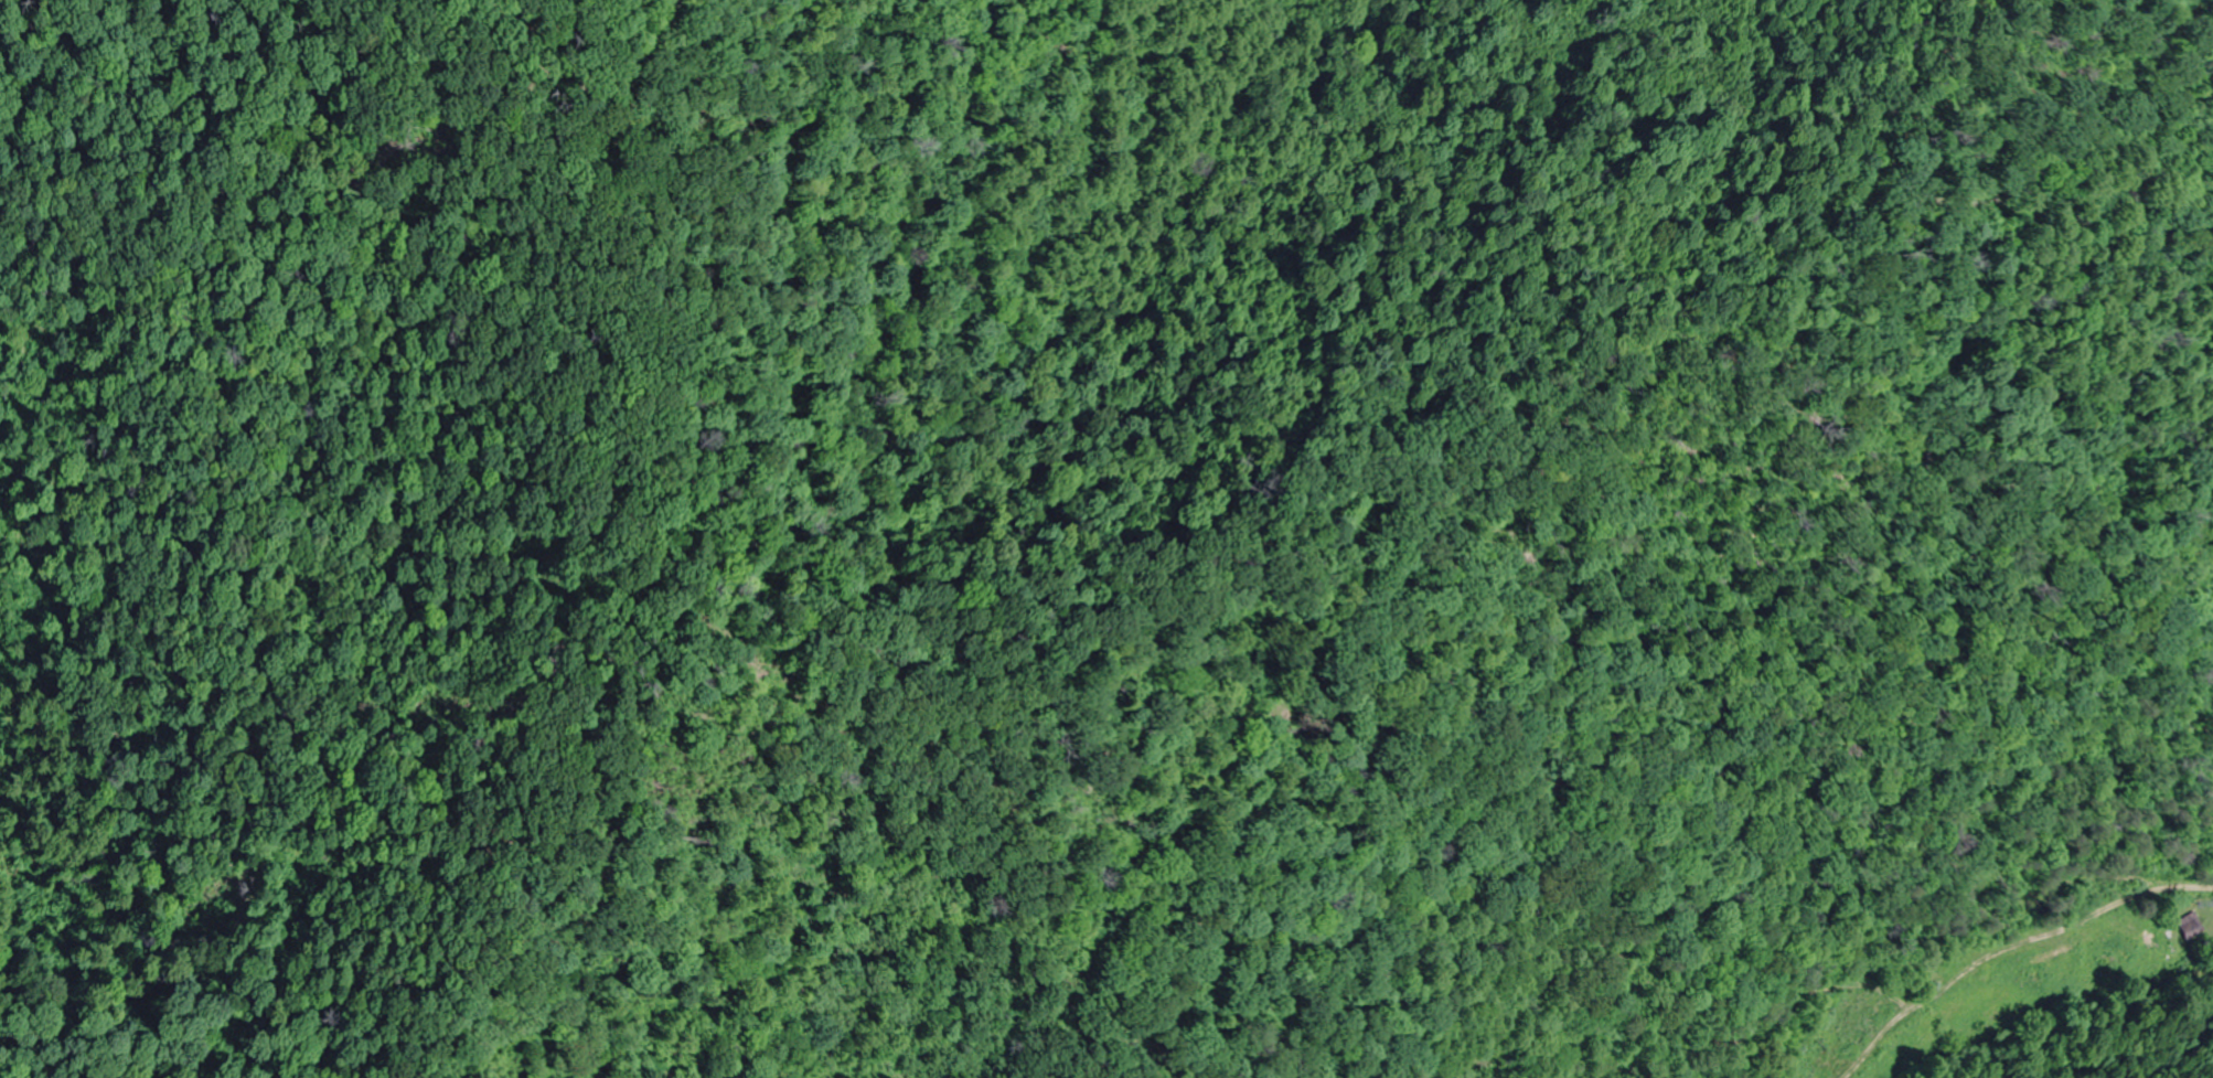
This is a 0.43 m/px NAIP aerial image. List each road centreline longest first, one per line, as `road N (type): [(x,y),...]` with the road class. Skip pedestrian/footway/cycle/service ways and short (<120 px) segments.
road 1 (residential): [(2212,885),(2084,912),(2018,772)]

